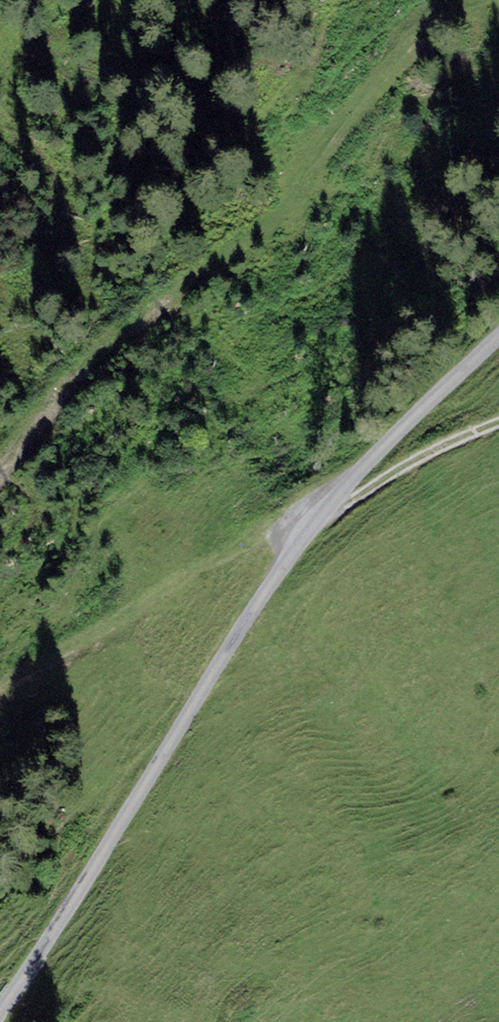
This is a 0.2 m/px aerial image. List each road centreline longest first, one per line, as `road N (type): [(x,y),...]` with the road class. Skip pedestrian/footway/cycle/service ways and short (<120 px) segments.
road 1 (unclassified): [(498,327),(316,510),(0,1013)]
road 2 (track): [(0,691),(316,510),(498,423)]

